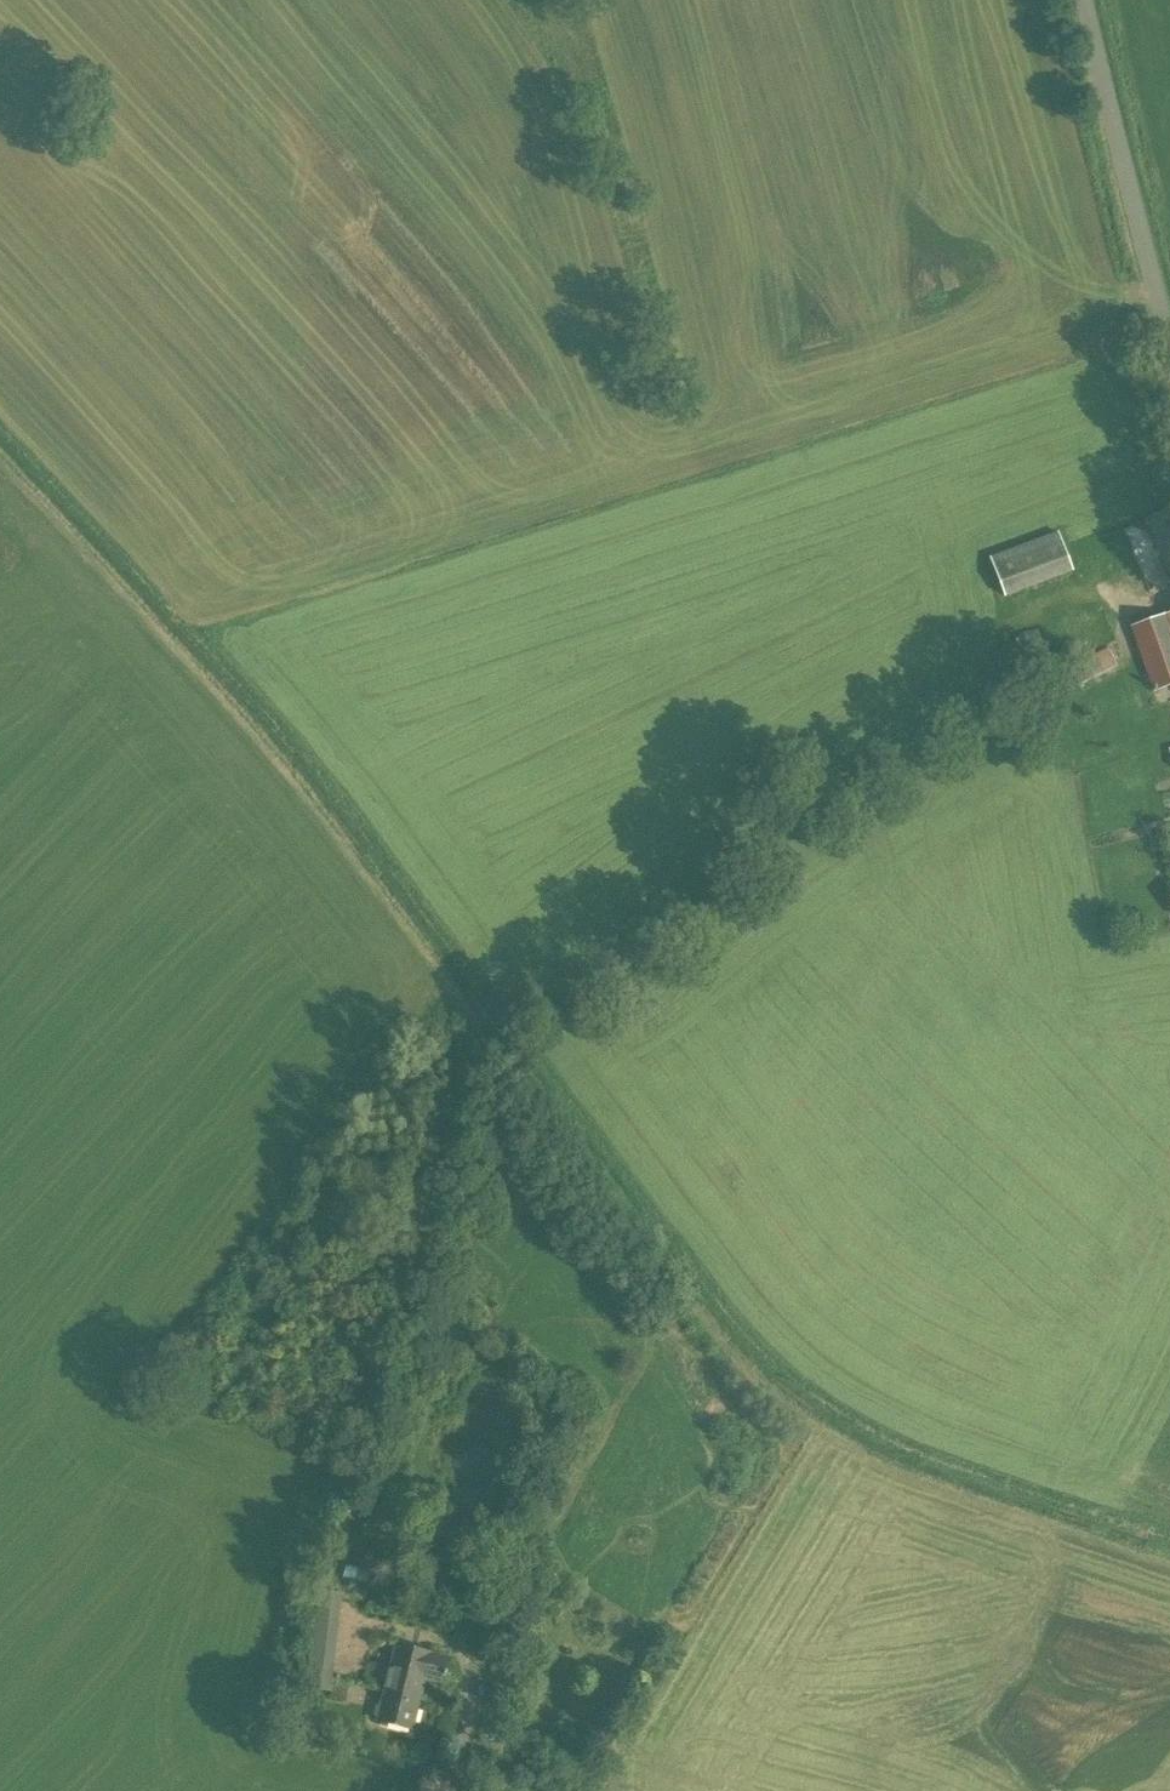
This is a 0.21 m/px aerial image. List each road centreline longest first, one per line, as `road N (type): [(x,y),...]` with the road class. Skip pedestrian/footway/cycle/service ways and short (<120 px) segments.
road 1 (unclassified): [(1169,342),(1084,0)]

